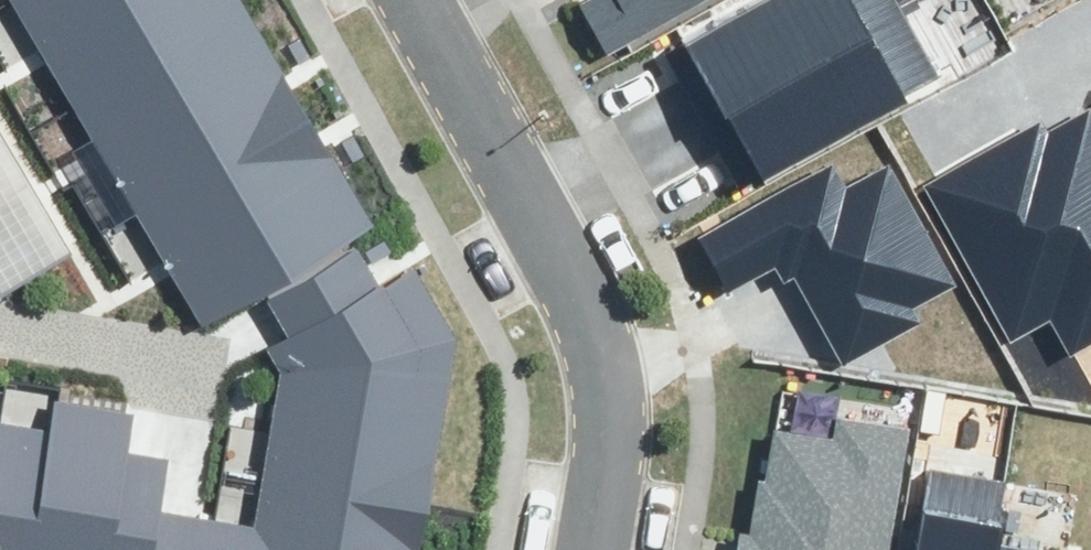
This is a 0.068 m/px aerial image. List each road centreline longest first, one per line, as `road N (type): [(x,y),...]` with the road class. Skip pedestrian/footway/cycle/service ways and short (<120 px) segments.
road 1 (residential): [(411,0),(592,347),(606,424),(593,549)]
road 2 (residential): [(0,320),(191,361)]

